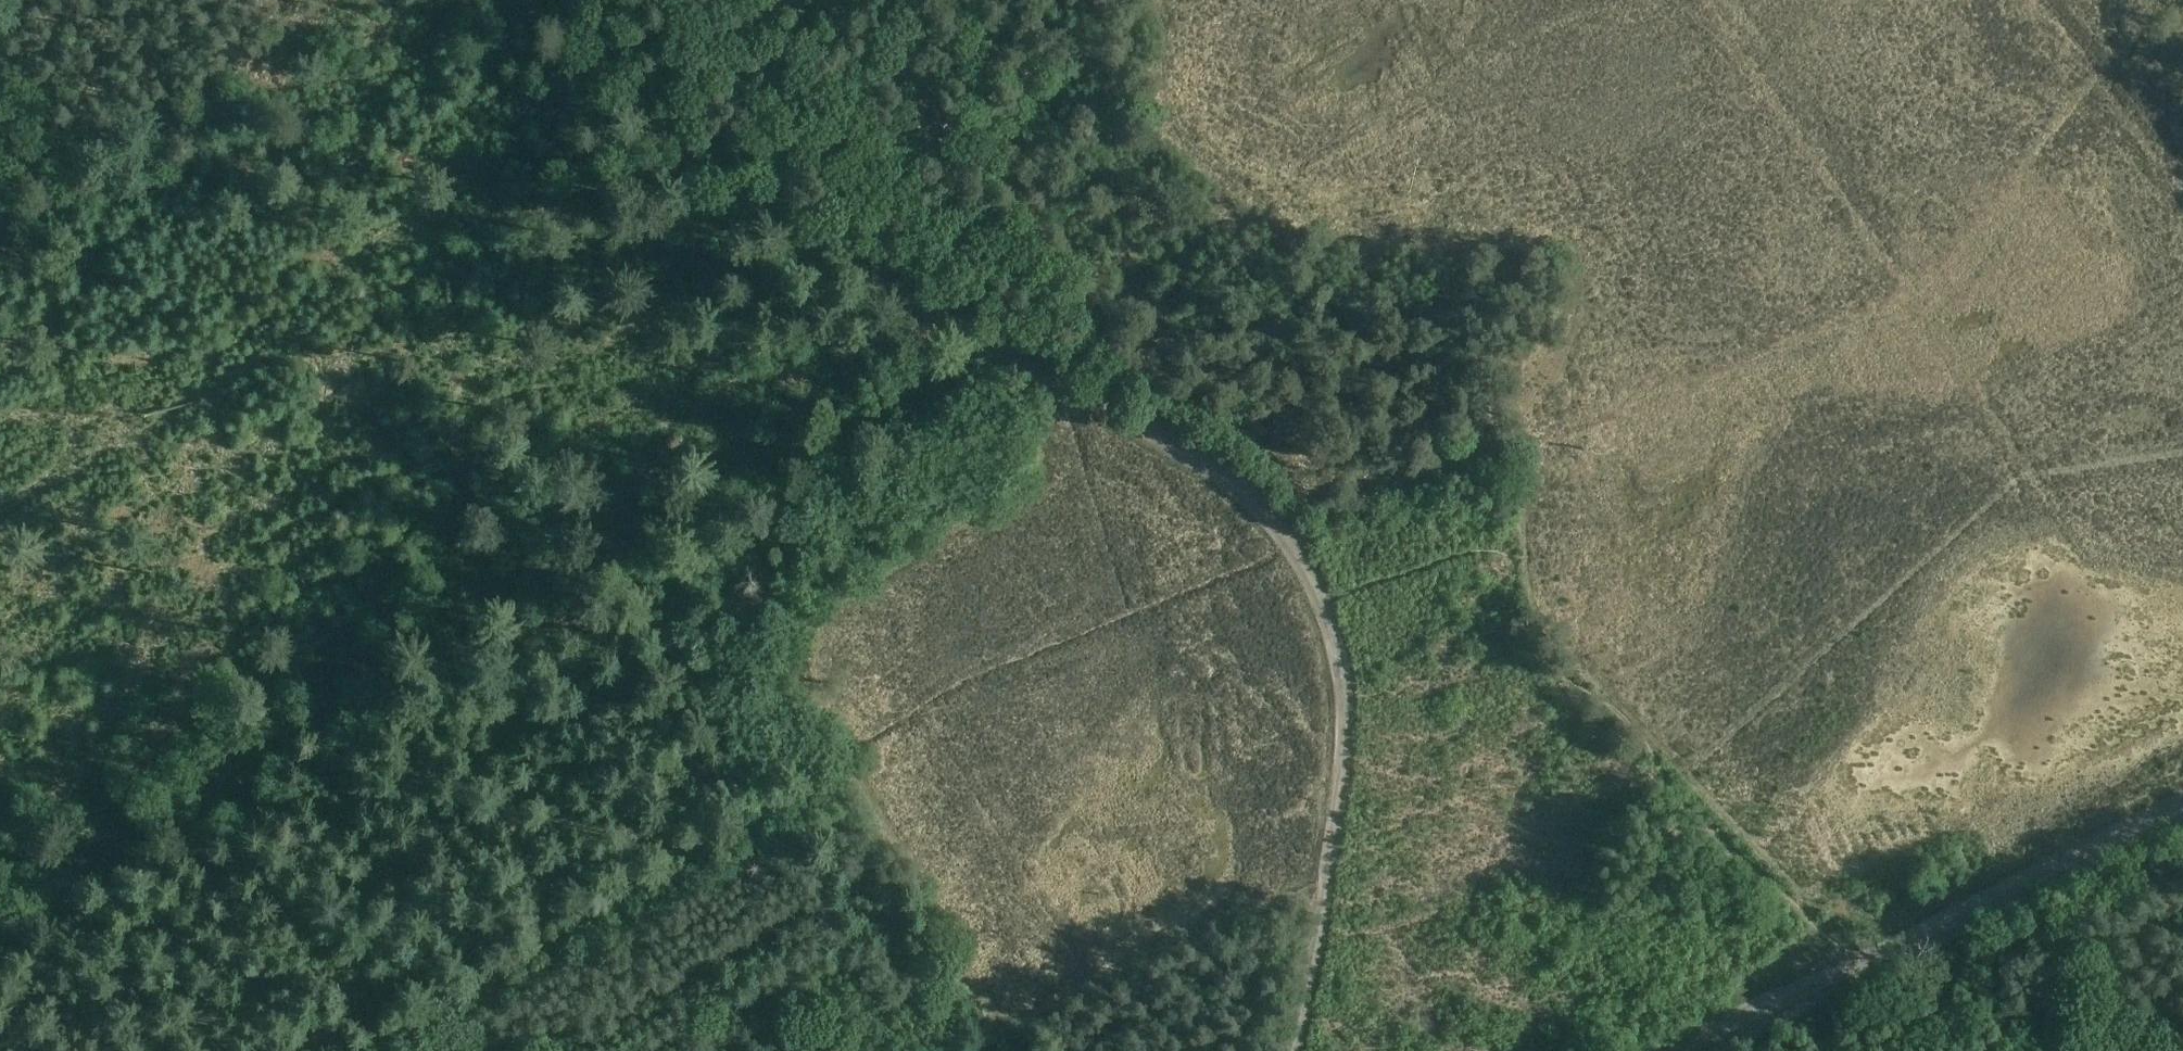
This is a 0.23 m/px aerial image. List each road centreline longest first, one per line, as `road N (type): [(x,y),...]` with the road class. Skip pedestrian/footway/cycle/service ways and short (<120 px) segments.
road 1 (track): [(563,0),(625,81),(695,150),(757,195),(933,314),(1127,415),(1232,486),(1287,540),(1321,604)]
road 2 (track): [(1685,1050),(2182,802)]
road 3 (track): [(1294,1050),(1342,744),(1338,669),(1321,604)]
road 4 (track): [(2182,160),(2053,0)]

